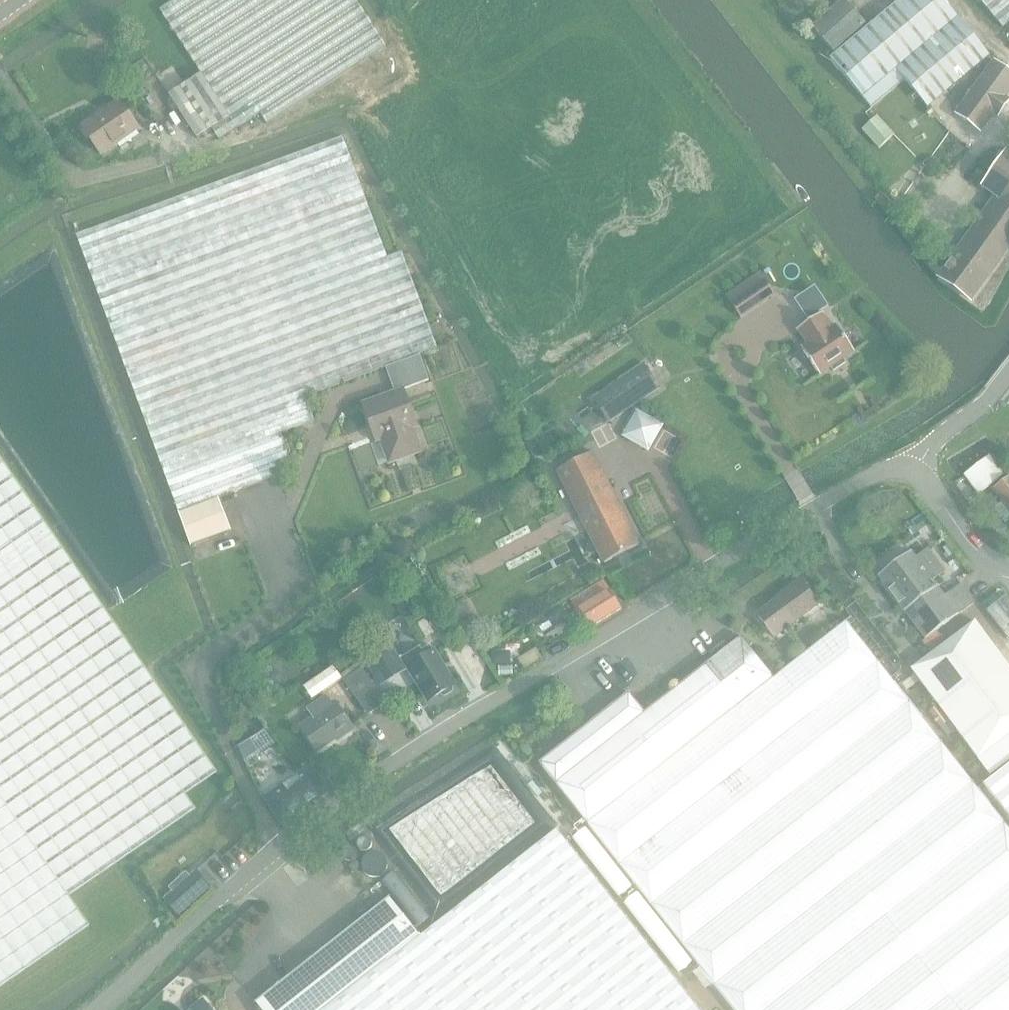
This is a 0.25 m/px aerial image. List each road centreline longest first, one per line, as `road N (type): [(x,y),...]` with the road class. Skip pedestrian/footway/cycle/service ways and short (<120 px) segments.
road 1 (unclassified): [(909,471),(884,469),(810,509),(482,705),(328,811),(100,1009)]
road 2 (unclassified): [(909,471),(931,487),(981,560),(1008,566)]
road 3 (unclassified): [(1008,378),(933,440),(909,471)]

